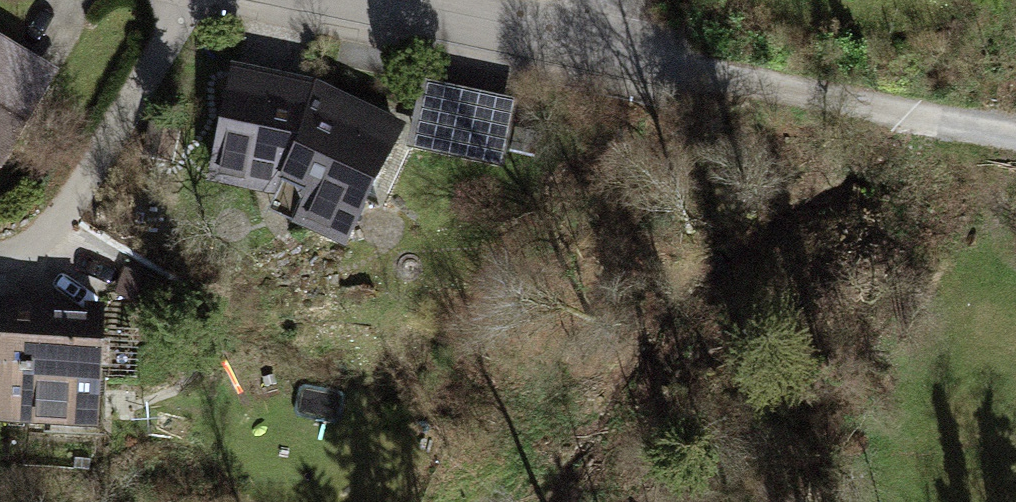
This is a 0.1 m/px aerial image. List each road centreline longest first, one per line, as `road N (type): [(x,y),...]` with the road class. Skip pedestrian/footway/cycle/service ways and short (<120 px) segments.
road 1 (residential): [(386,0),(773,80)]
road 2 (track): [(773,80),(1015,130)]

